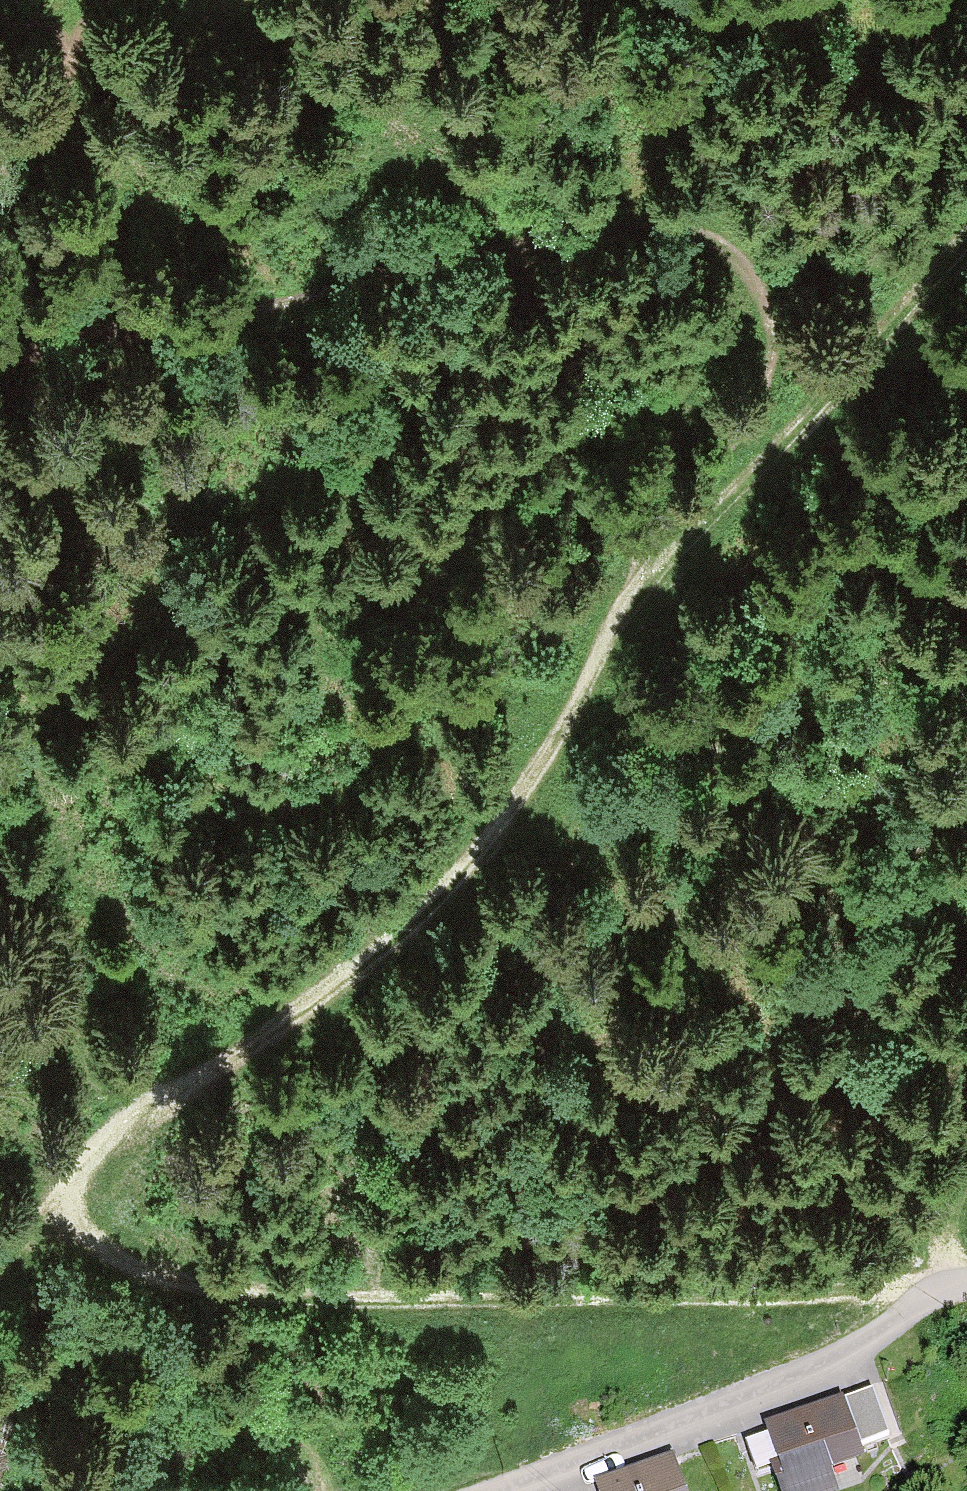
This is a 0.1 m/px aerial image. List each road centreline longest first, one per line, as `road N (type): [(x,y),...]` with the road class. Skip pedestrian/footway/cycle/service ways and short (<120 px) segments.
road 1 (track): [(938,1289),(312,1301),(211,1285),(110,1250),(76,1187),(79,1158),(104,1121),(313,997),(498,810),(638,595),(966,237)]
road 2 (track): [(0,1190),(199,992),(401,741),(582,361),(561,306),(495,302),(391,359),(195,405),(73,407),(0,356)]
road 3 (residential): [(966,1284),(938,1289),(867,1341),(460,1490)]

